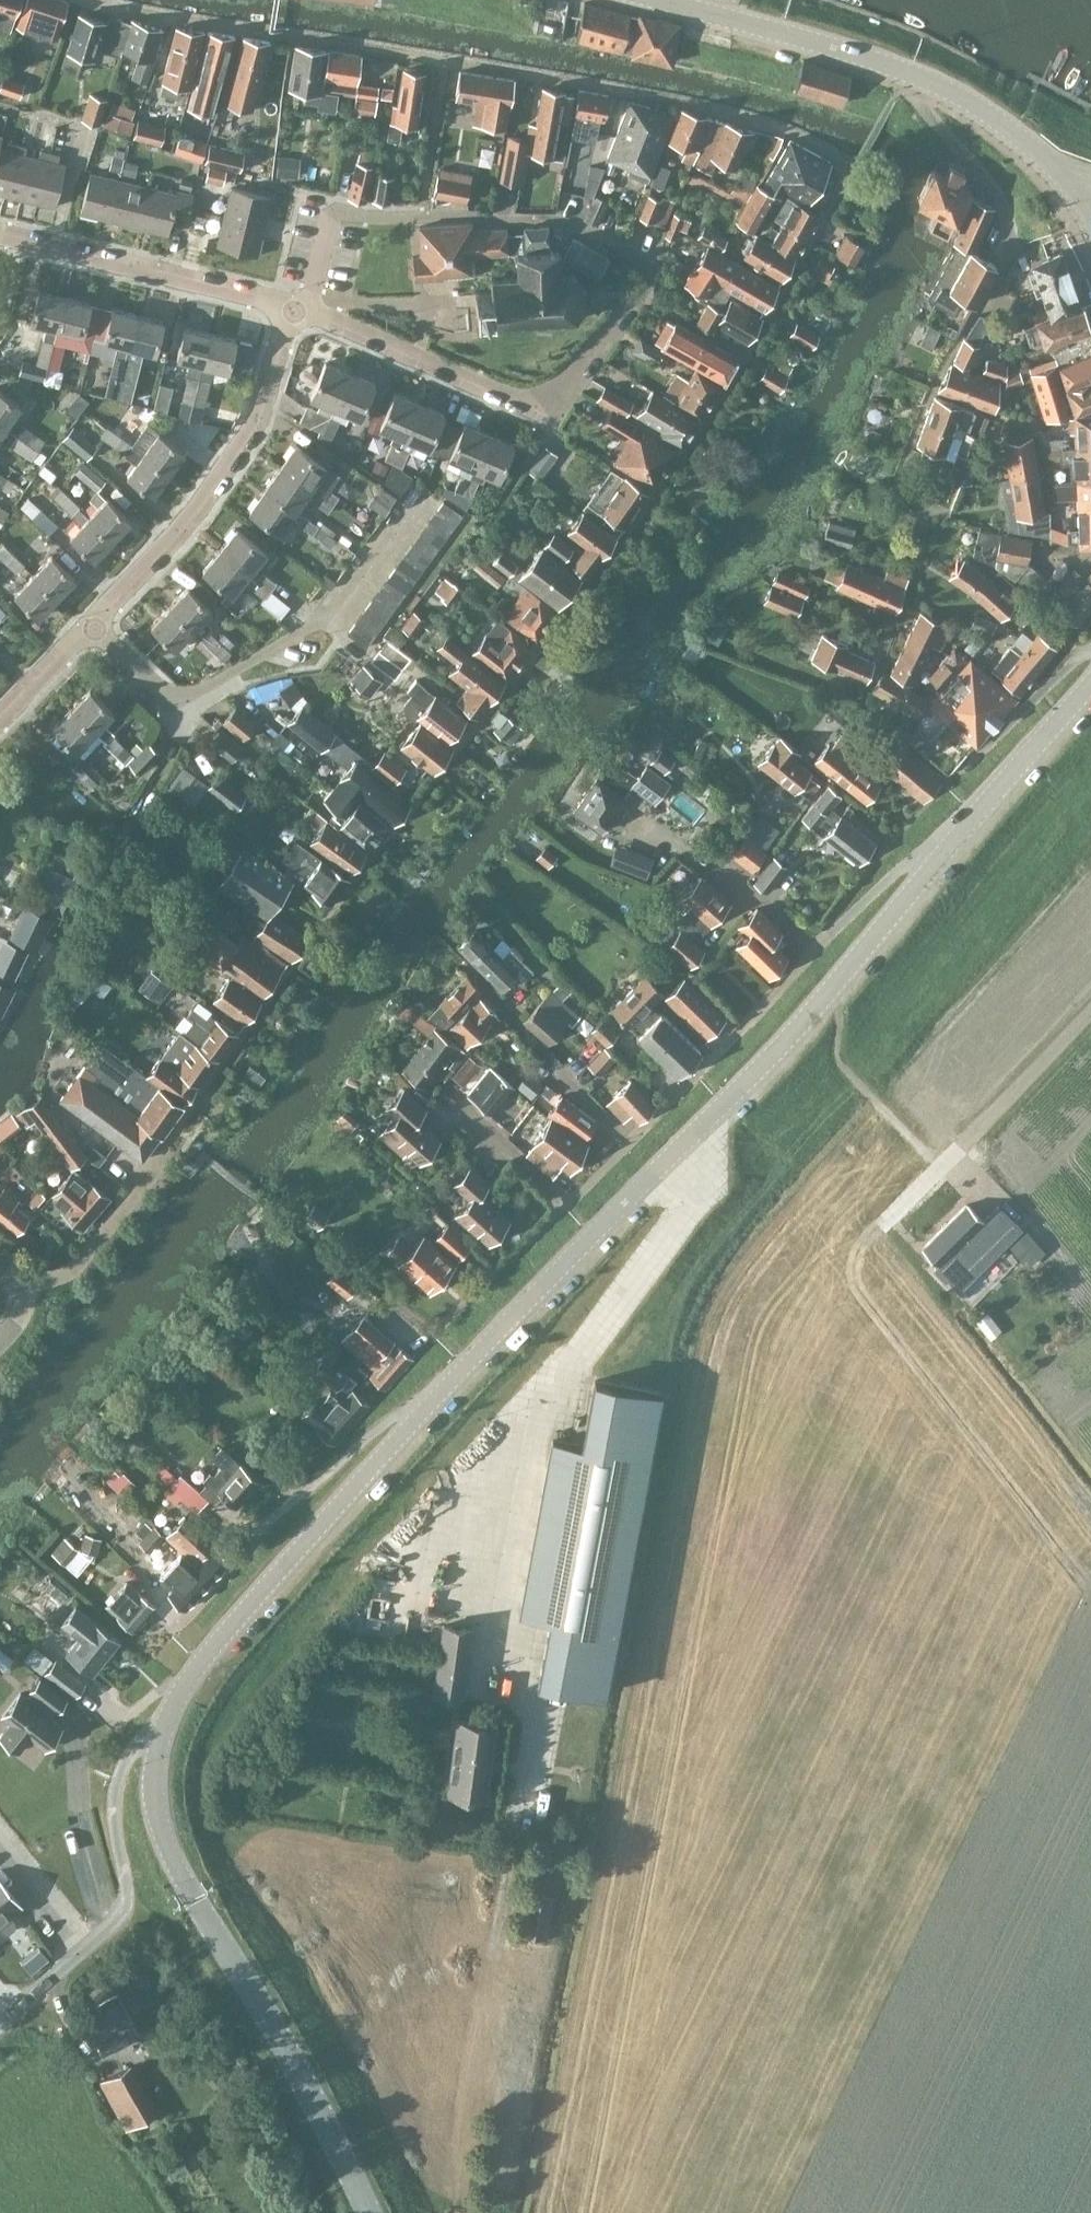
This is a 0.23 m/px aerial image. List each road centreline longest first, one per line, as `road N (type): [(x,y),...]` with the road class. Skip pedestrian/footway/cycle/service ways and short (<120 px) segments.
road 1 (tertiary): [(371,2212),(311,2089),(171,1856),(153,1787),(163,1728),(221,1637),(466,1362),(825,993),(940,854)]
road 2 (residential): [(305,308),(523,397),(546,389),(655,270),(561,218),(369,216)]
road 3 (residential): [(0,719),(212,491),(263,408),(291,305)]
road 4 (tertiary): [(1082,187),(947,88),(834,46),(667,0)]
road 5 (residential): [(940,854),(895,869),(632,1139)]
road 6 (residential): [(291,305),(0,234)]
road 7 (tertiary): [(940,854),(1090,679)]
road 8 (track): [(941,1167),(843,1066),(836,1002),(825,993)]
road 9 (residential): [(20,1289),(73,1268),(154,1156)]
road 10 (residential): [(567,1202),(432,1331)]
road 11 (residential): [(632,1139),(501,1009)]
road 12 (residential): [(567,1202),(446,1096)]
road 13 (residential): [(369,216),(329,216),(305,308)]

